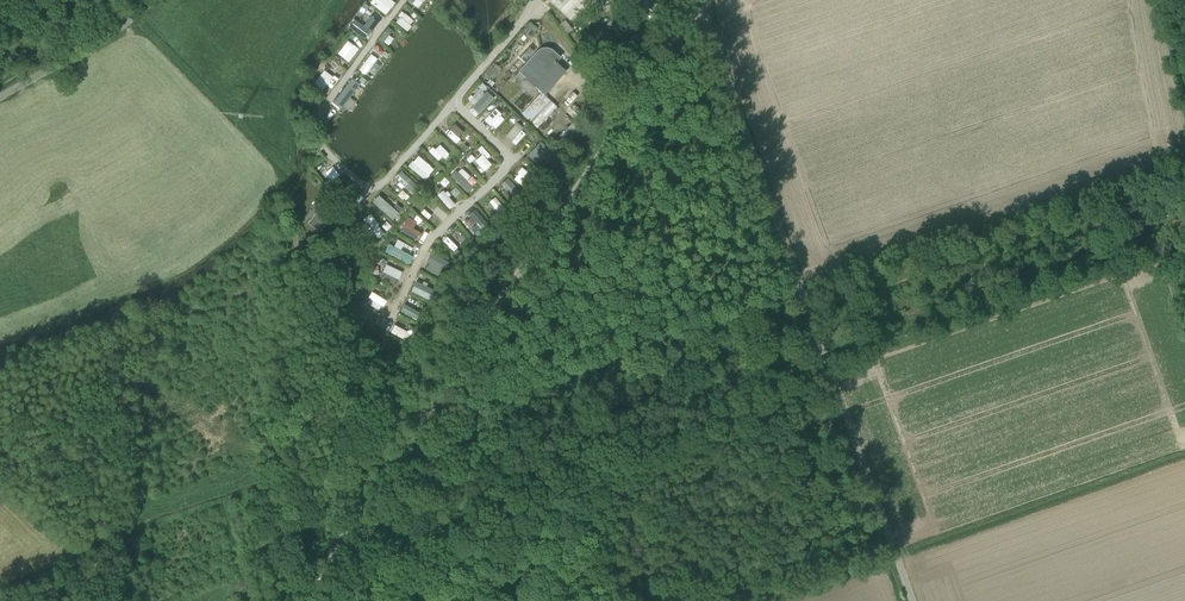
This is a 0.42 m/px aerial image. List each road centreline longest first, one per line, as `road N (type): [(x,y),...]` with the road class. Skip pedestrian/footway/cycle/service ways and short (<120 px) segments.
road 1 (unclassified): [(298,600),(692,25)]
road 2 (unclassified): [(709,27),(912,600)]
road 3 (unclassified): [(153,0),(127,25),(0,99)]

